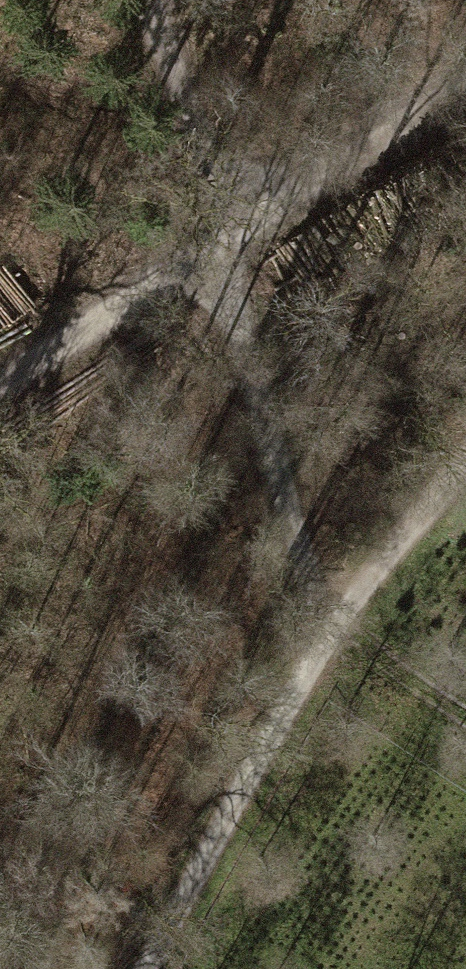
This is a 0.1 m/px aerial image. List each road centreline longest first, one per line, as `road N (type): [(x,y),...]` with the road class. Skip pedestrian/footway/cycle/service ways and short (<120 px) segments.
road 1 (track): [(465,456),(324,635),(145,968)]
road 2 (track): [(221,241),(324,635)]
road 3 (track): [(0,401),(258,216)]
road 4 (track): [(144,0),(185,113),(258,216)]
road 5 (track): [(258,216),(465,85)]

